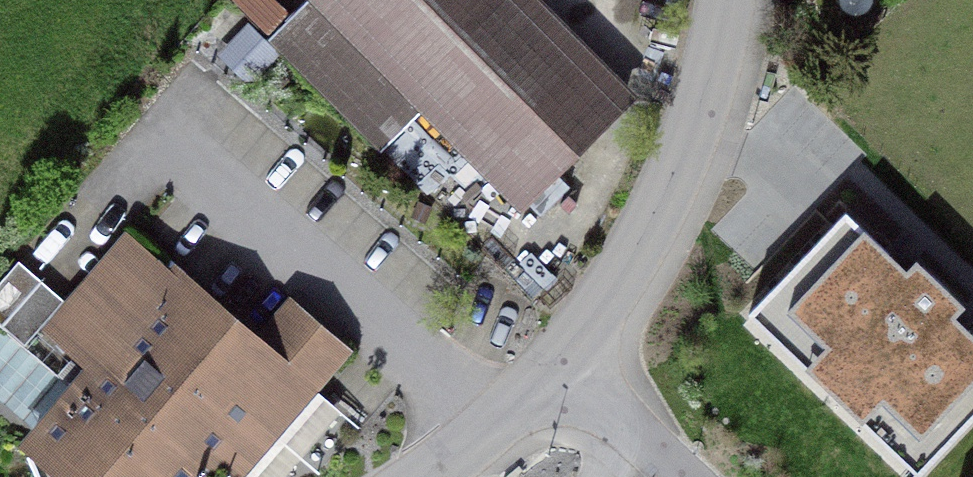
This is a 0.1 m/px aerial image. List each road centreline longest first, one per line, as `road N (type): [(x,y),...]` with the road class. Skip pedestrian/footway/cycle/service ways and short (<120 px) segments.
road 1 (residential): [(727,0),(663,188),(582,352)]
road 2 (residential): [(582,352),(408,476)]
road 3 (residential): [(690,476),(582,352)]

